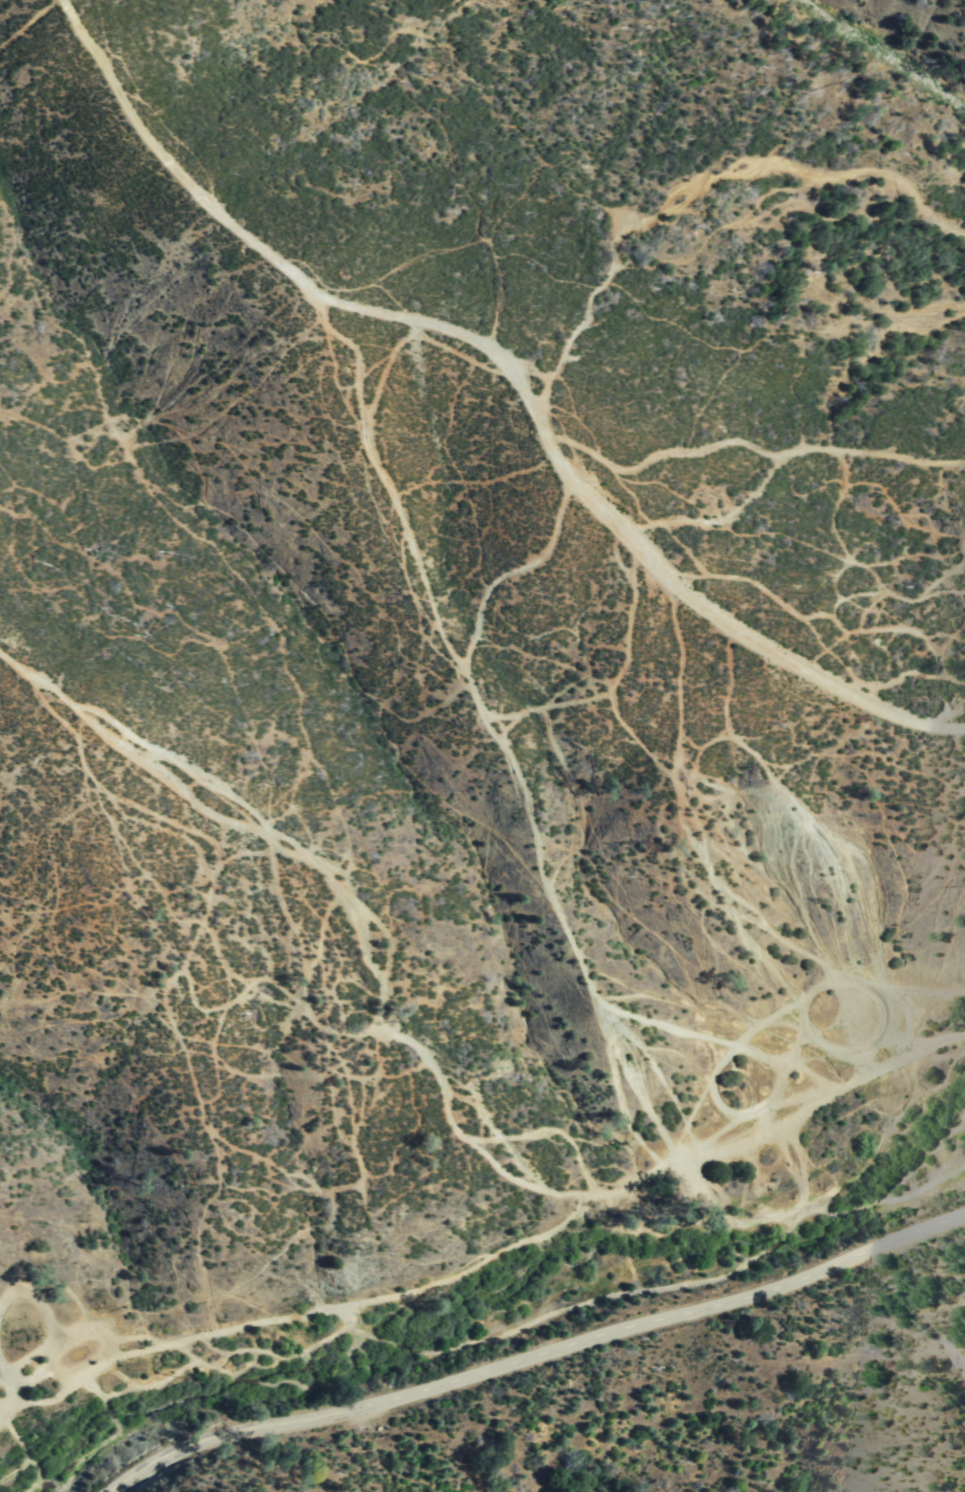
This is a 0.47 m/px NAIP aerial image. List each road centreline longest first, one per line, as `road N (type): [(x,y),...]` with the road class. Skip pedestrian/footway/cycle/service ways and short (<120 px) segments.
road 1 (track): [(307,295),(353,349),(356,427),(521,845),(635,1090),(701,1166),(850,1085),(964,1037)]
road 2 (track): [(701,1166),(591,1196),(358,966),(290,819),(184,765),(0,624)]
road 3 (secondary): [(964,1213),(822,1268),(648,1320),(331,1412),(181,1445),(113,1491)]
road 4 (track): [(307,295),(480,350),(518,386),(562,480),(623,530),(660,580),(699,610),(900,719),(964,729)]
road 5 (track): [(0,1393),(52,1340),(591,1196)]
road 6 (track): [(518,386),(593,256),(735,170),(964,228)]
road 7 (track): [(623,530),(753,520),(799,432),(964,443)]
road 8 (track): [(61,0),(122,102),(216,225),(307,295)]

